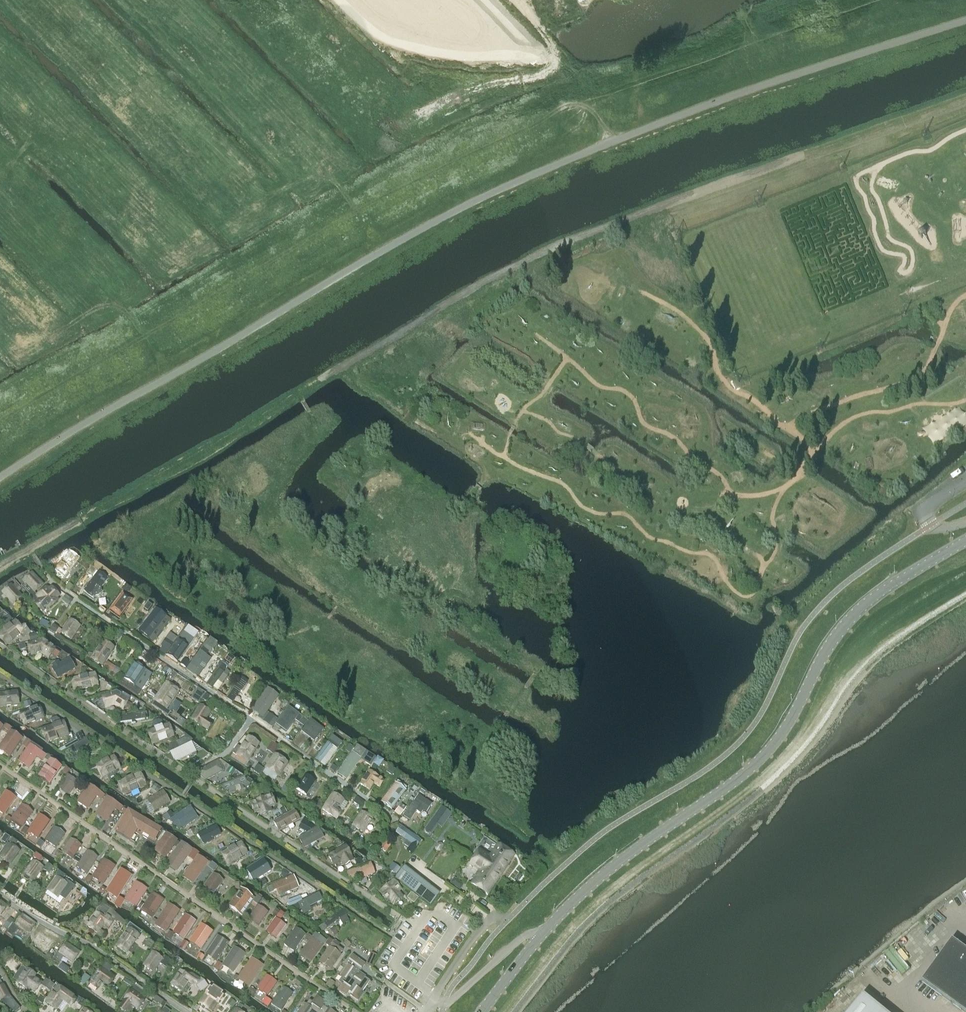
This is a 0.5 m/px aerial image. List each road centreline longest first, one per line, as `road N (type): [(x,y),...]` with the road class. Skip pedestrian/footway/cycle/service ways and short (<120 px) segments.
road 1 (tertiary): [(545,931),(633,850),(757,763),(850,619),(965,541)]
road 2 (unclassified): [(432,1004),(444,1004),(528,934),(545,931)]

